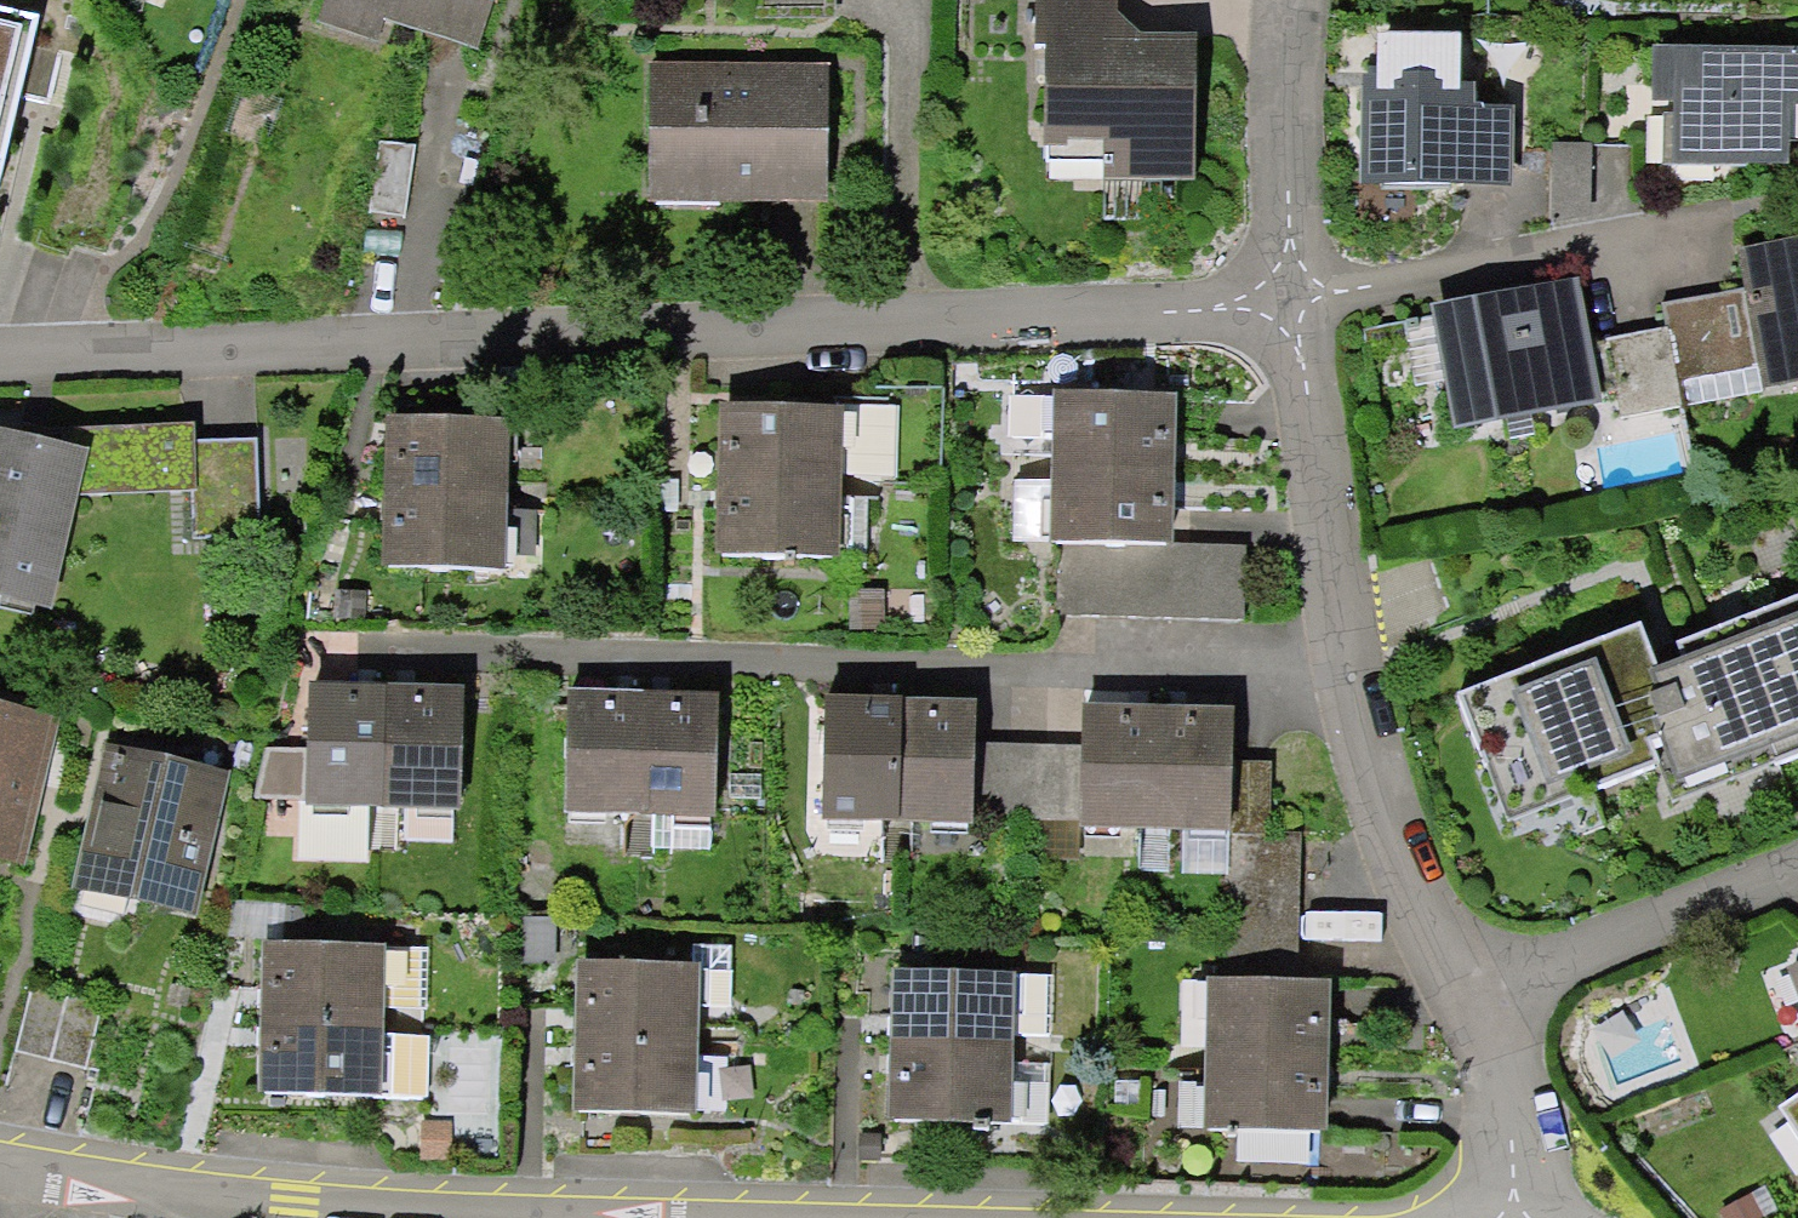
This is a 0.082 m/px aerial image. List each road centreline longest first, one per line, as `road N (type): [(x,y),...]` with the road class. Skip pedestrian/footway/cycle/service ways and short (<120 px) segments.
road 1 (residential): [(0,365),(1290,296)]
road 2 (residential): [(334,665),(1351,675)]
road 3 (residential): [(873,1217),(317,1206),(0,1163)]
road 4 (residential): [(1351,675),(1325,561),(1290,296)]
road 5 (residential): [(1461,975),(1797,843)]
road 6 (residential): [(1461,975),(1382,806),(1351,675)]
road 7 (residential): [(1290,296),(1295,0)]
road 8 (residential): [(1543,1217),(1536,1138),(1461,975)]

